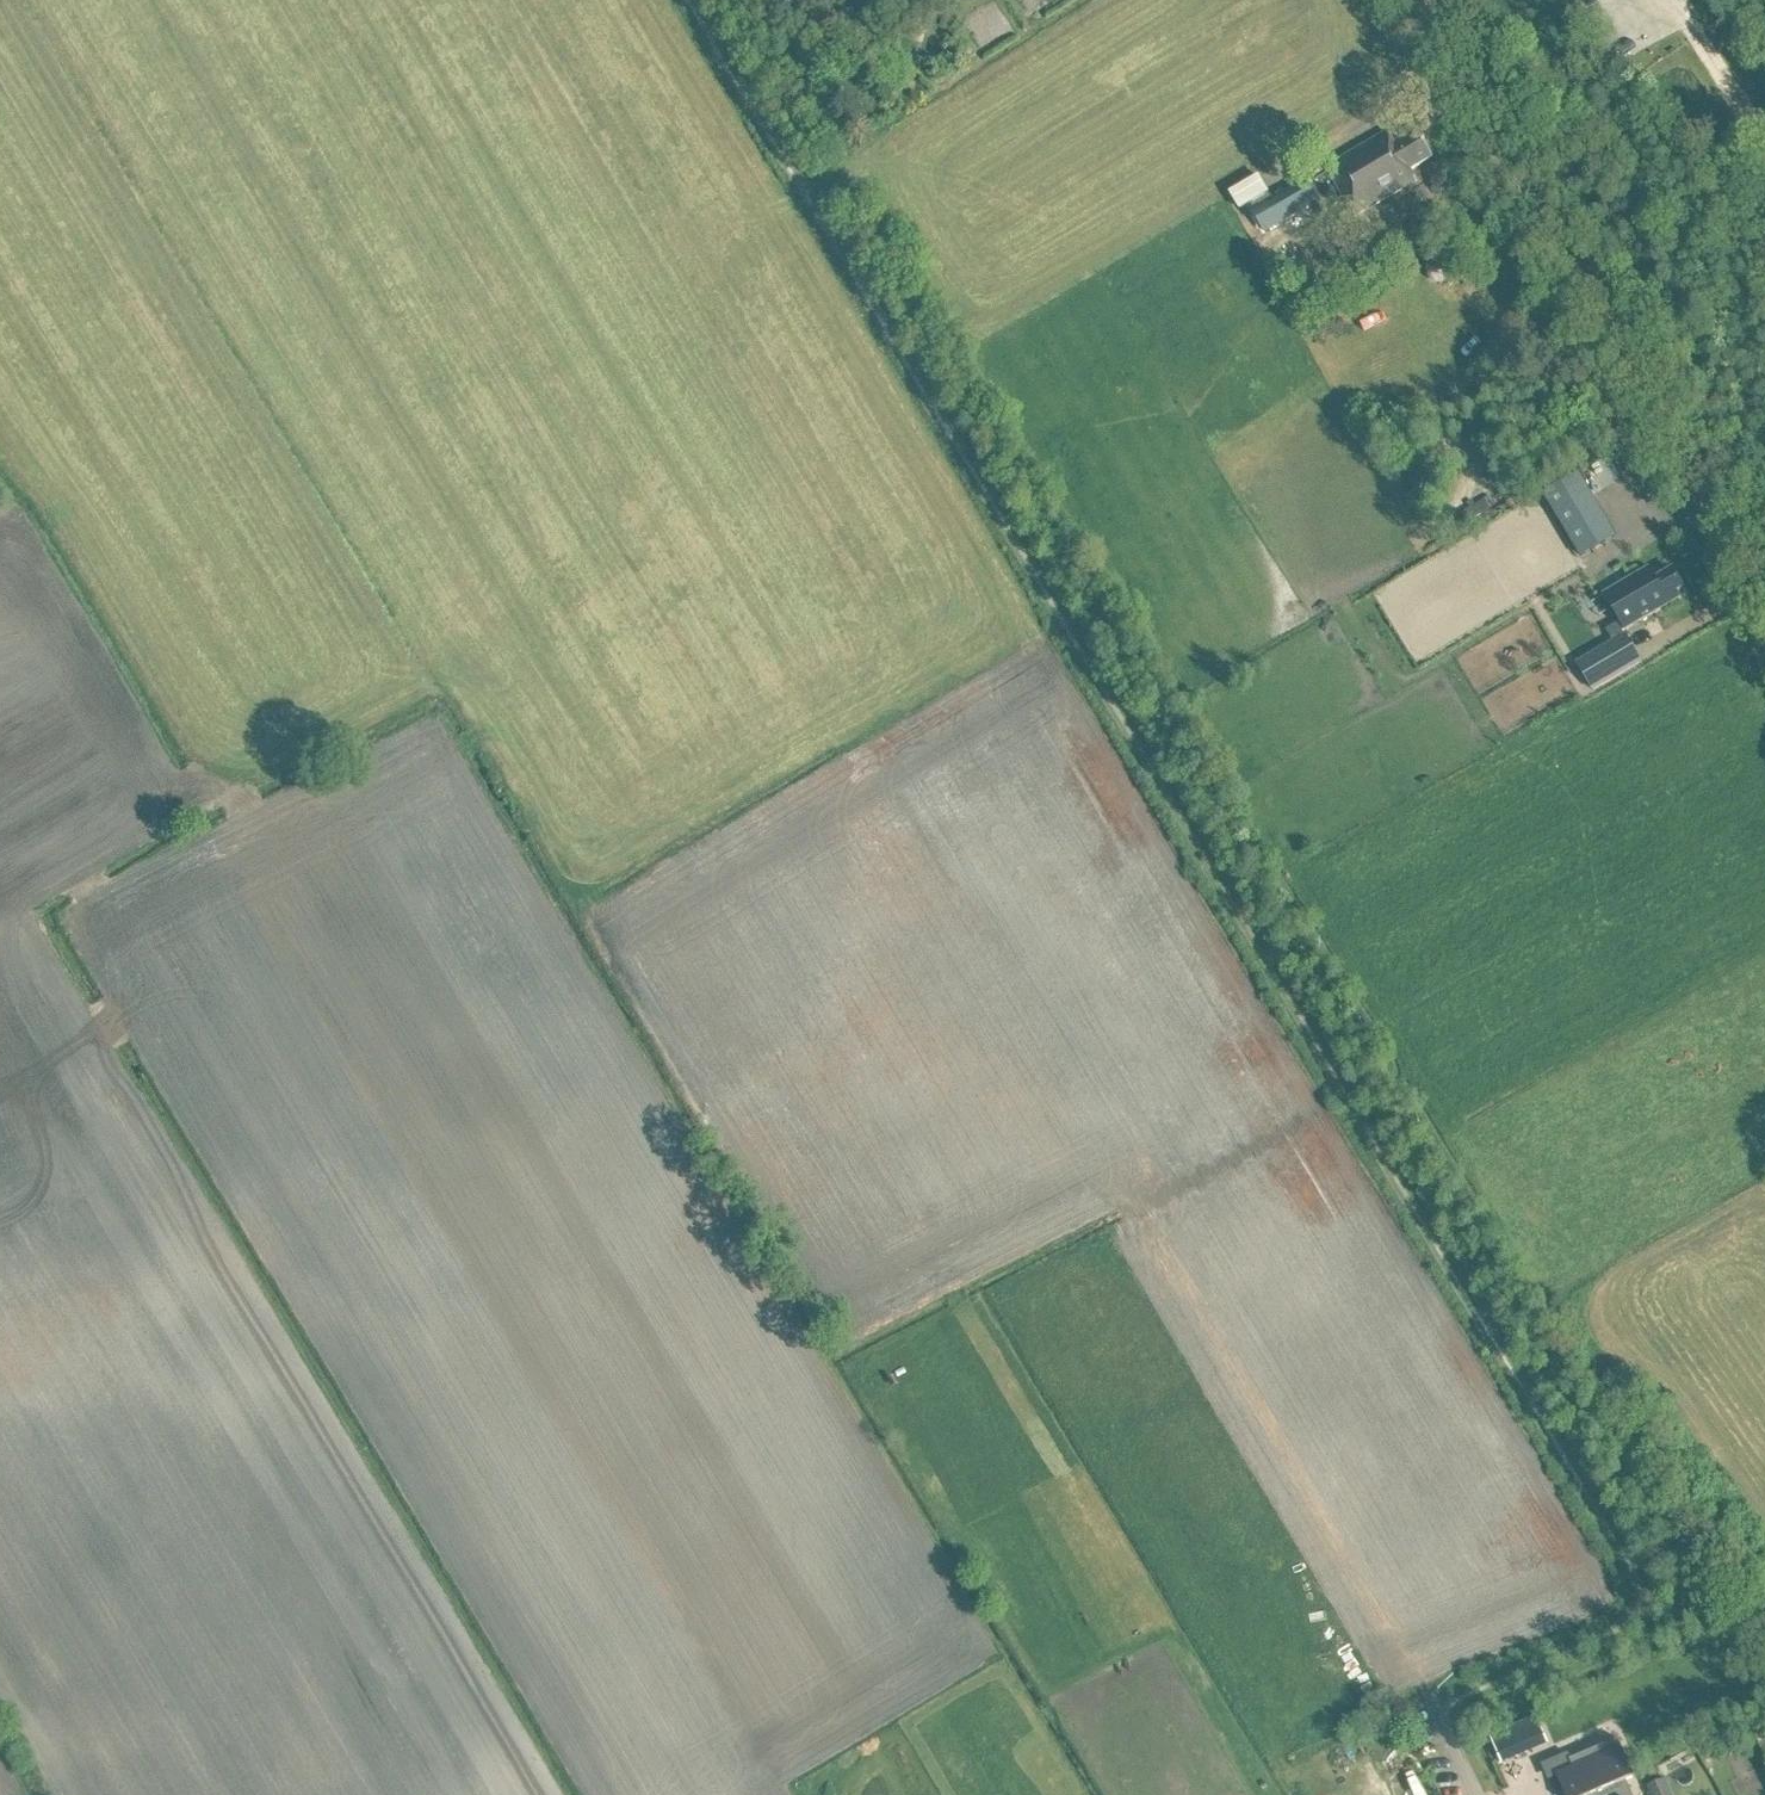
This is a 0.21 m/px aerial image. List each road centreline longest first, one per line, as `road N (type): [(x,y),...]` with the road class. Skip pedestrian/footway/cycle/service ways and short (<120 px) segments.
road 1 (tertiary): [(1764,591),(1421,0)]

